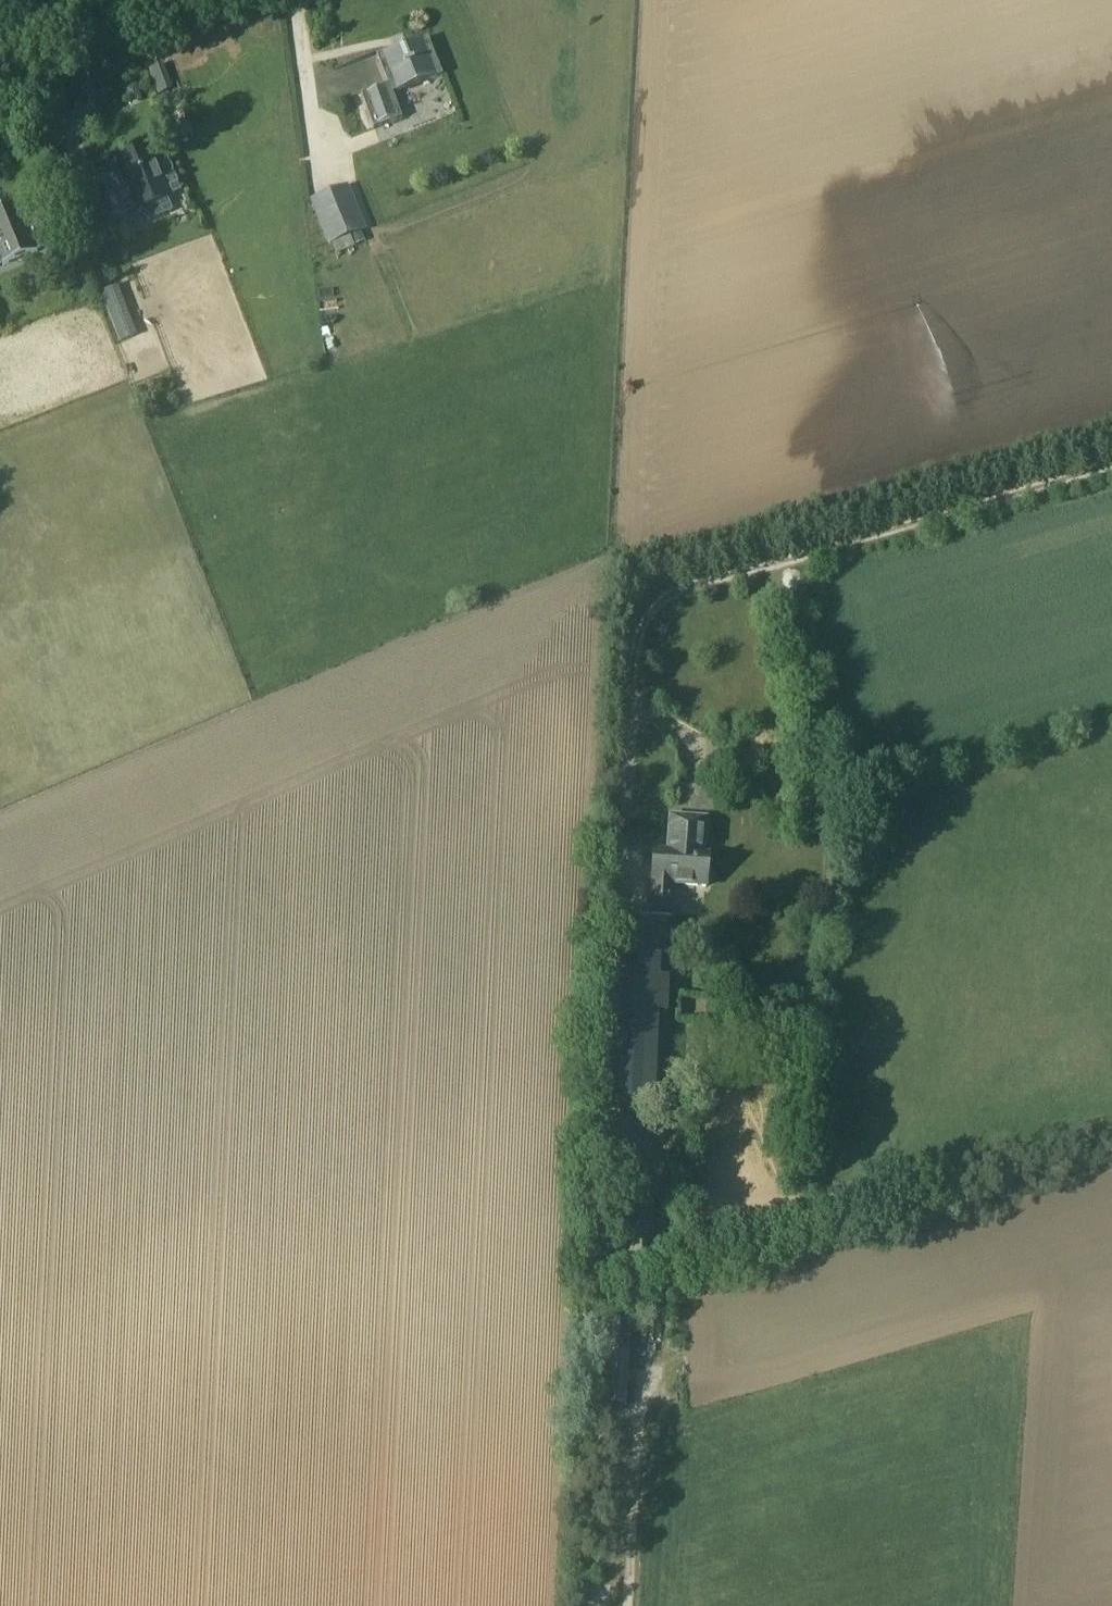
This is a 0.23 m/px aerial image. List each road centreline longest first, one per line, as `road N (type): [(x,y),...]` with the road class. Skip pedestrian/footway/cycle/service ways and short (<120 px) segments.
road 1 (track): [(1111,467),(673,594),(645,613),(634,651),(635,706)]
road 2 (track): [(0,76),(185,0)]
road 3 (track): [(638,1417),(626,1605)]

